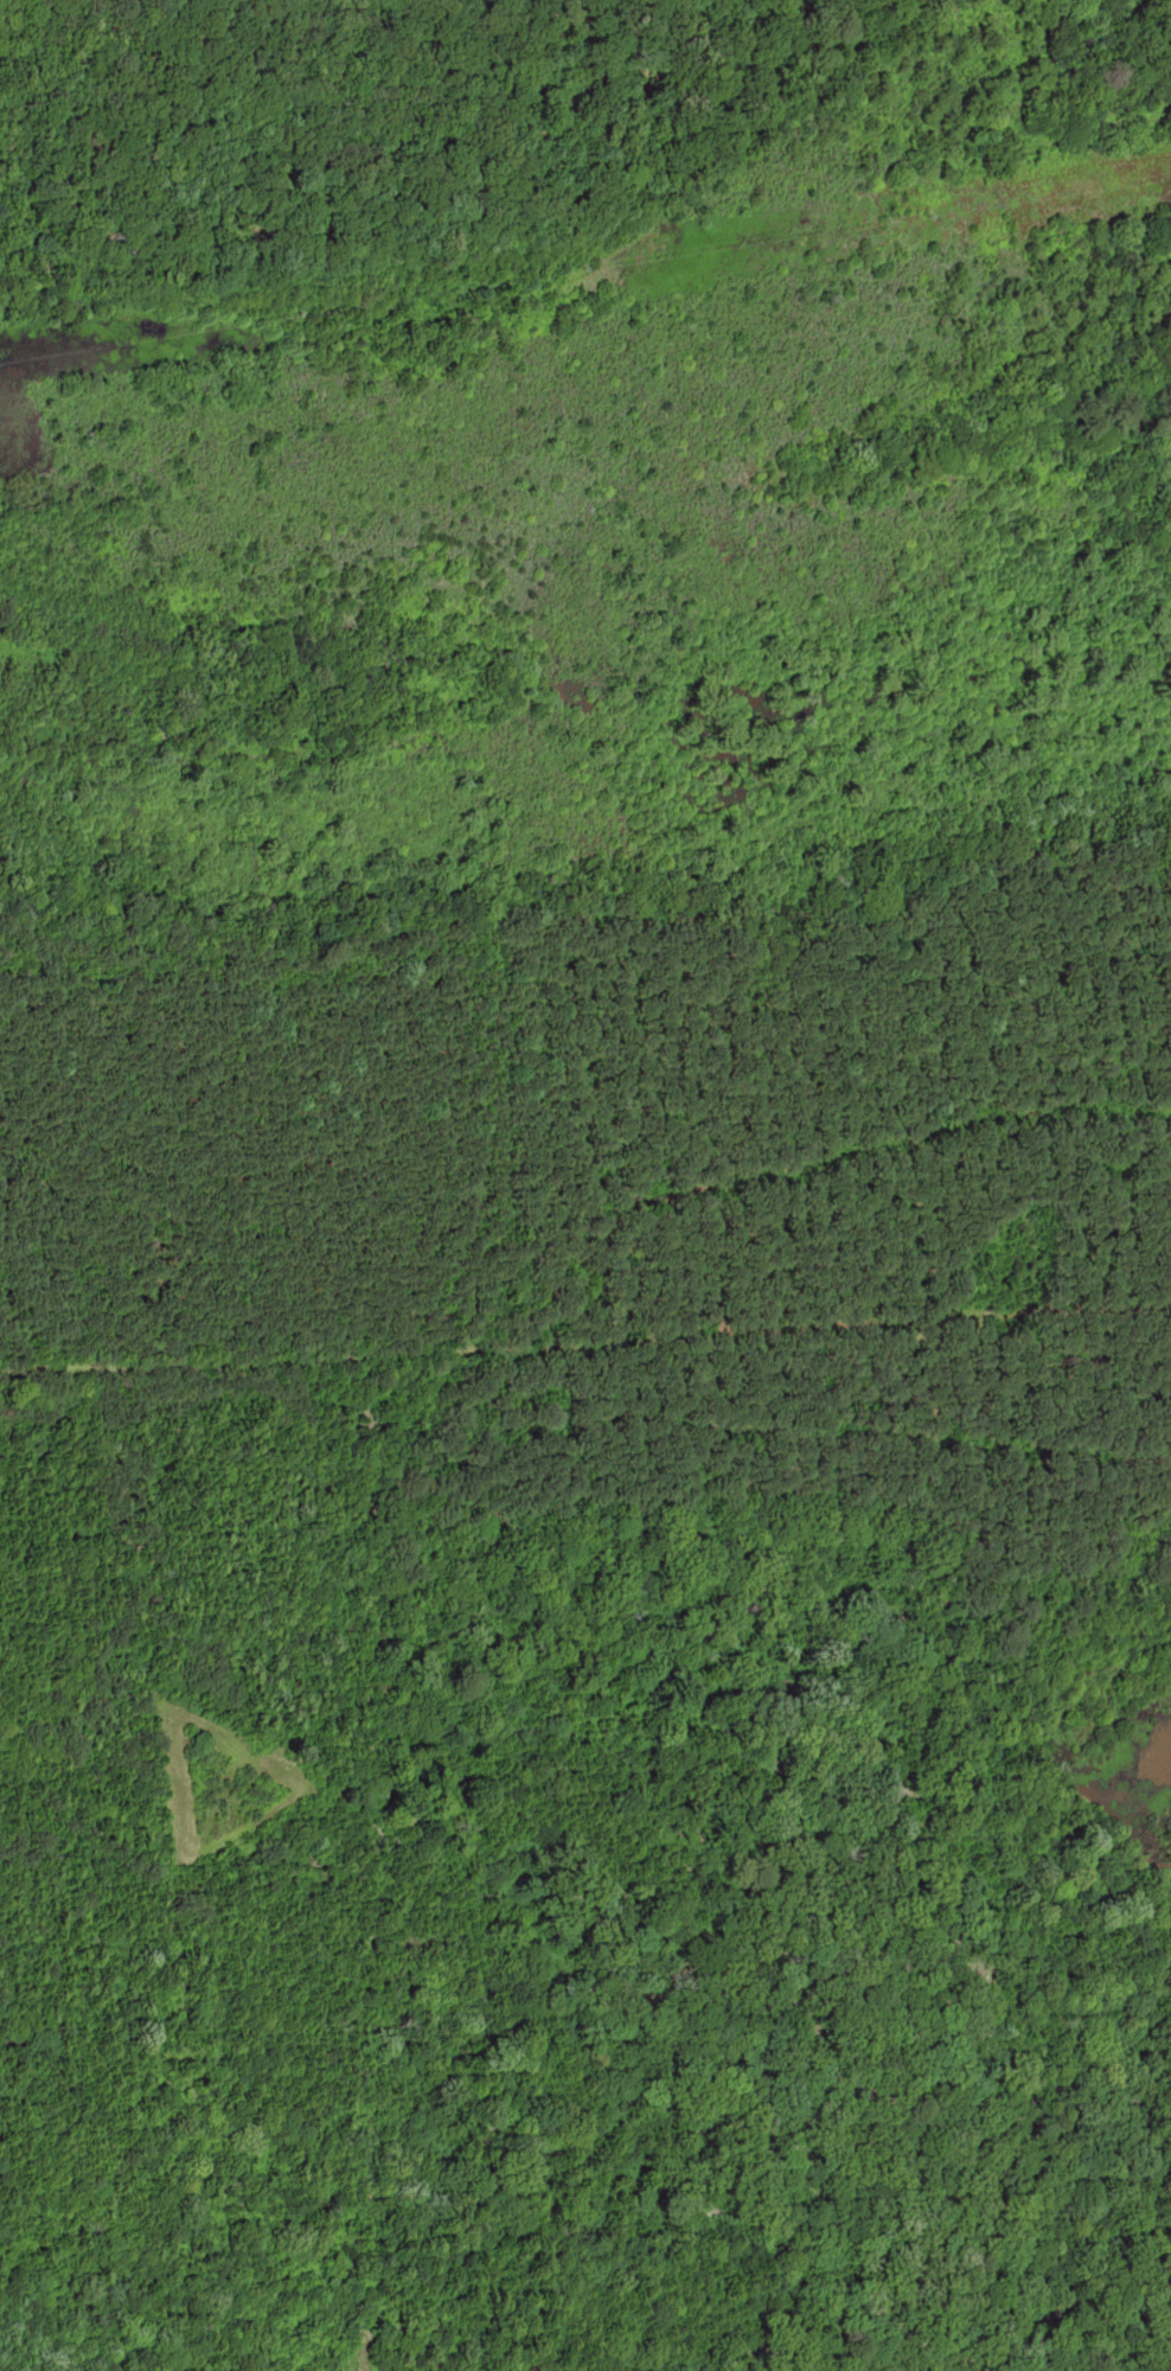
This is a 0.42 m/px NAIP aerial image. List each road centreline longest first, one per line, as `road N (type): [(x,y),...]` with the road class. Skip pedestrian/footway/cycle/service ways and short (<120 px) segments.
road 1 (residential): [(0,1358),(1170,1301)]

